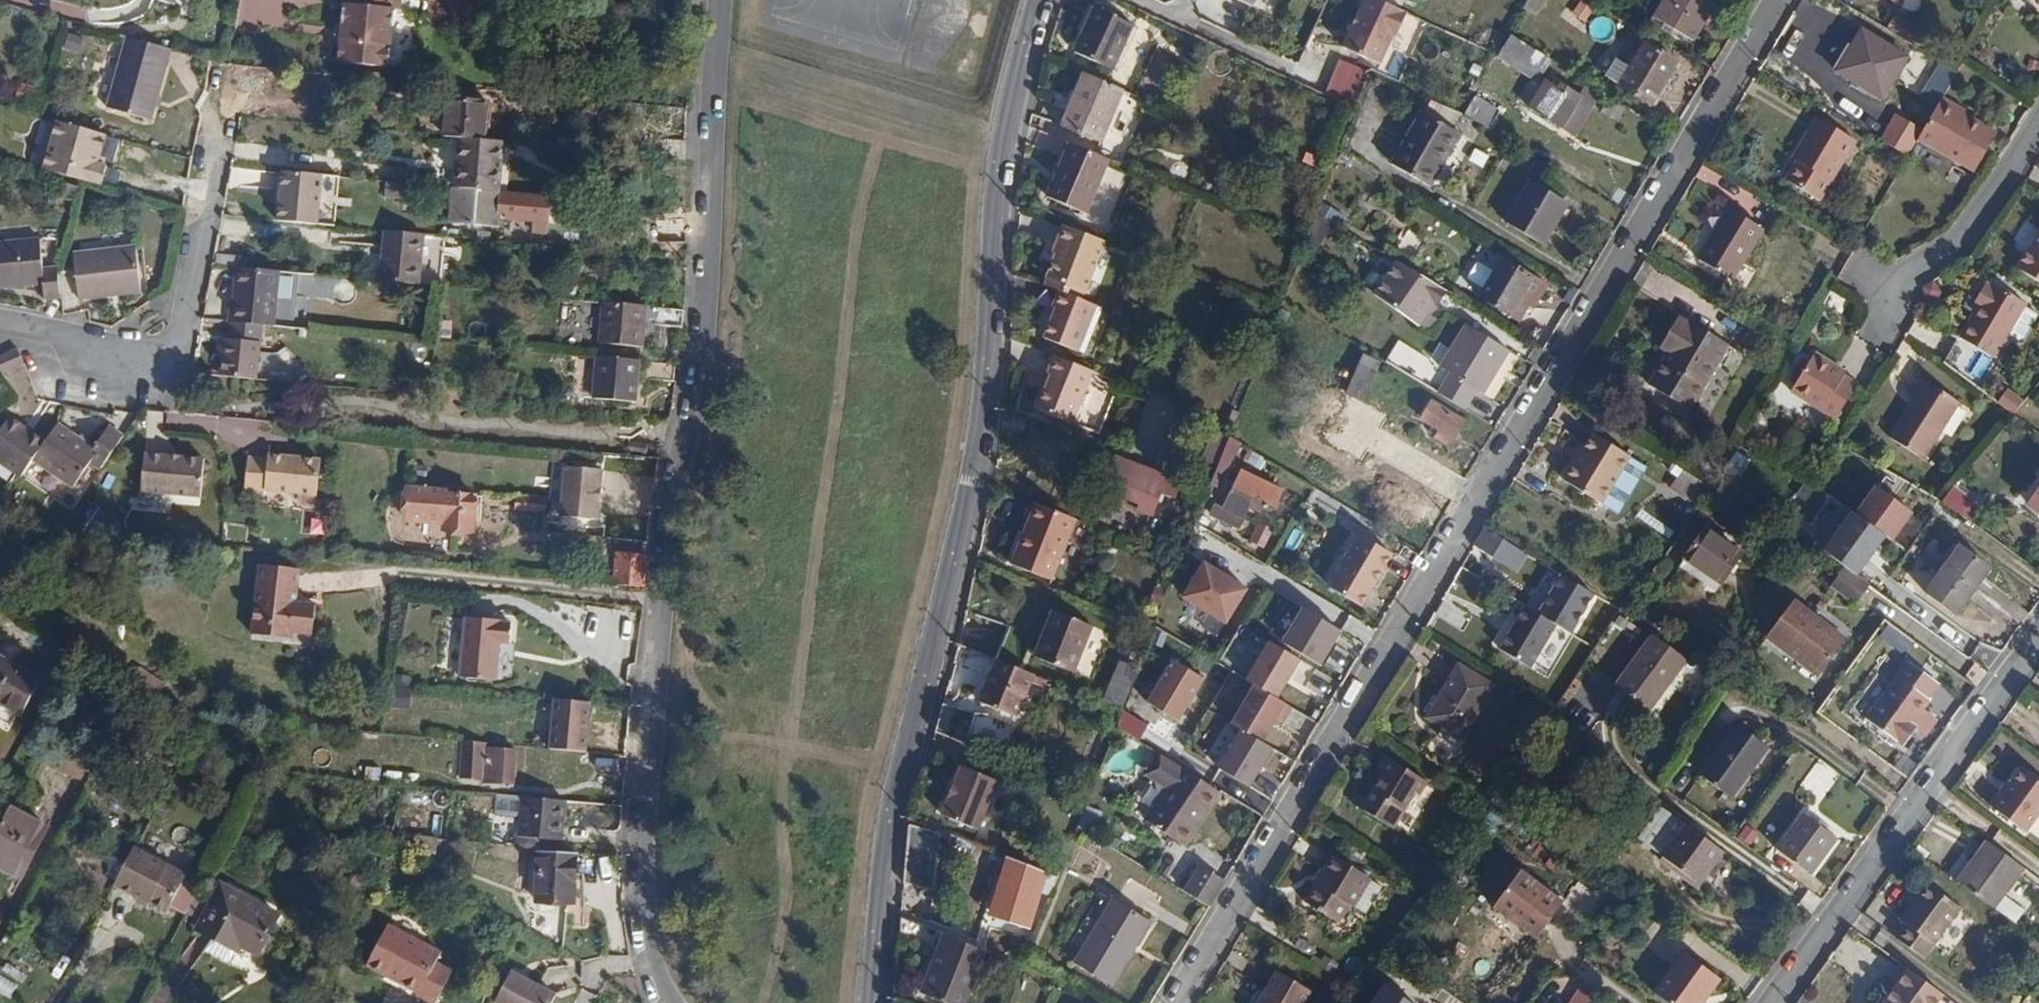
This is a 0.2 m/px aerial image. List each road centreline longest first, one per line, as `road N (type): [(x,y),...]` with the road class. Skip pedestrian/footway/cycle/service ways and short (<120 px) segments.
road 1 (residential): [(1174,1002),(1779,0)]
road 2 (residential): [(872,1002),(890,833),(969,487),(1007,137),(1049,0)]
road 3 (residential): [(720,0),(649,699),(644,919),(672,1002)]
road 4 (residential): [(2038,632),(1768,1002)]
road 5 (residential): [(220,150),(184,342),(144,366),(0,324)]
road 6 (residential): [(2038,114),(1960,233),(1887,303)]

